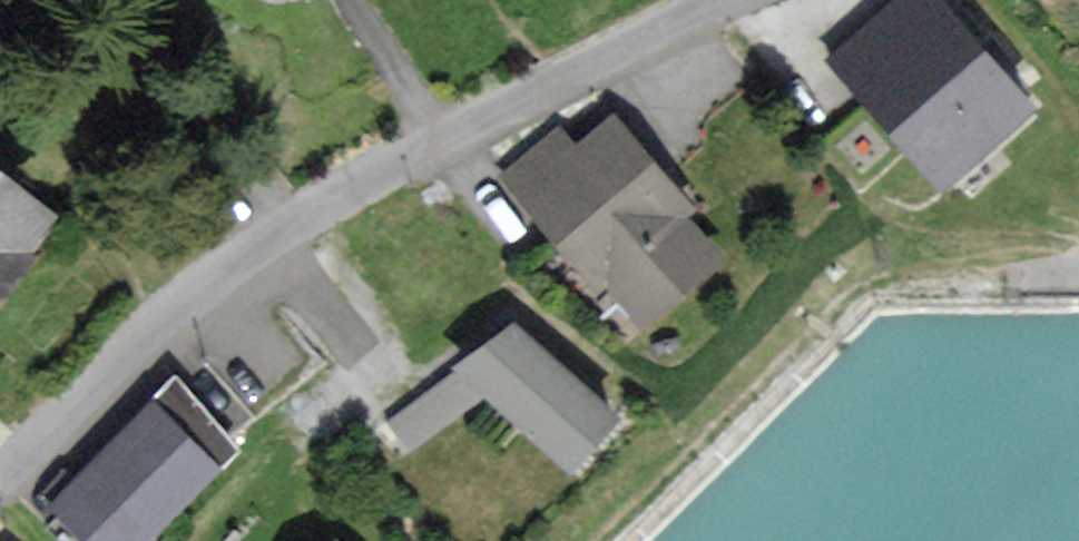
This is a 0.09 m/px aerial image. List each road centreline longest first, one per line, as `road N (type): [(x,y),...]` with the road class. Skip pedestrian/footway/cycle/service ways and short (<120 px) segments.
road 1 (residential): [(731,0),(439,142),(248,252),(99,379),(0,483)]

